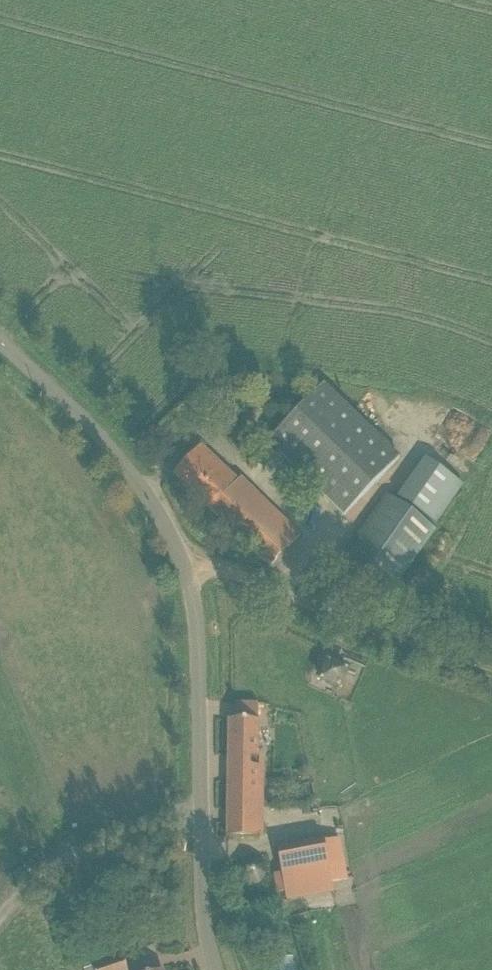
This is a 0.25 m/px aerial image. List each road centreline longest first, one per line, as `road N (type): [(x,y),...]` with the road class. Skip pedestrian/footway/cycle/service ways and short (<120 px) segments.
road 1 (unclassified): [(215,969),(202,900),(198,635),(183,563),(114,453),(0,341)]
road 2 (track): [(183,563),(218,568),(491,678)]

